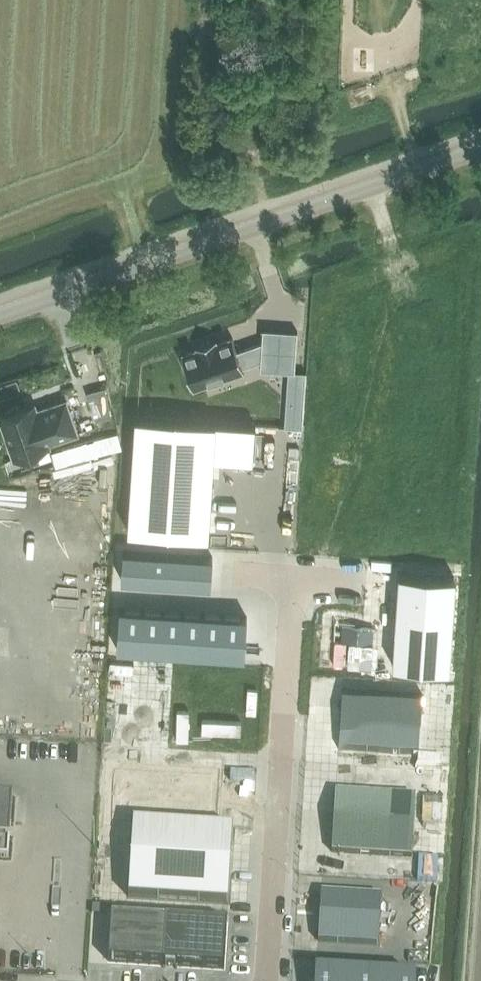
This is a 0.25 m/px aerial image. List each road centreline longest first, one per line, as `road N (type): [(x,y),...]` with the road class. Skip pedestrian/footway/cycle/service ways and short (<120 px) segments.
road 1 (unclassified): [(0,312),(480,147)]
road 2 (unclassified): [(265,980),(287,570)]
road 3 (track): [(273,0),(258,143),(273,219)]

